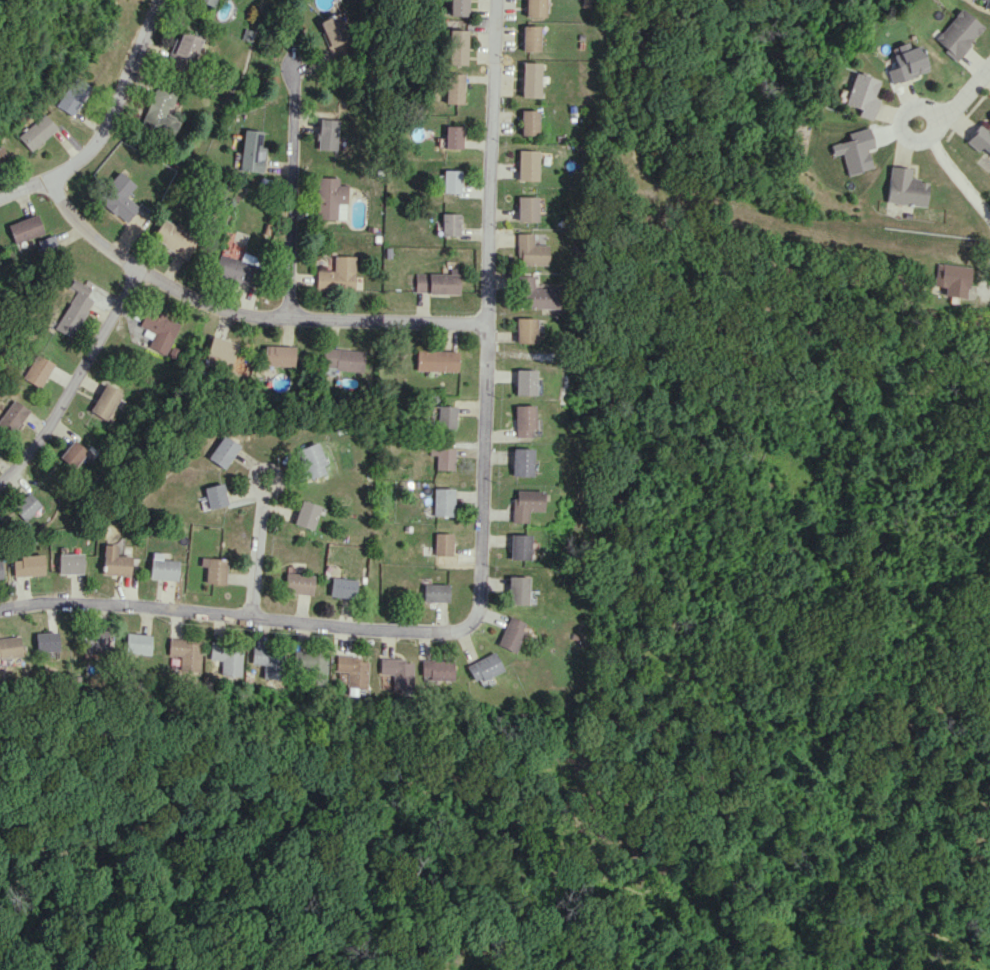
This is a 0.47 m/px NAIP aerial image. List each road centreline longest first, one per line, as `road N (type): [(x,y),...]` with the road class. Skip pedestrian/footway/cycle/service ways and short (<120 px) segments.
road 1 (residential): [(0,611),(115,606),(436,635),(470,630),(484,573),(500,0)]
road 2 (residential): [(54,180),(102,260),(158,291),(263,316),(415,326),(491,320)]
road 3 (residential): [(167,0),(108,142),(83,166),(0,202)]
road 4 (residential): [(292,318),(297,67)]
road 5 (residential): [(0,480),(76,389),(143,283)]
road 6 (residential): [(940,119),(917,122),(989,222)]
road 7 (residential): [(261,494),(255,617)]

